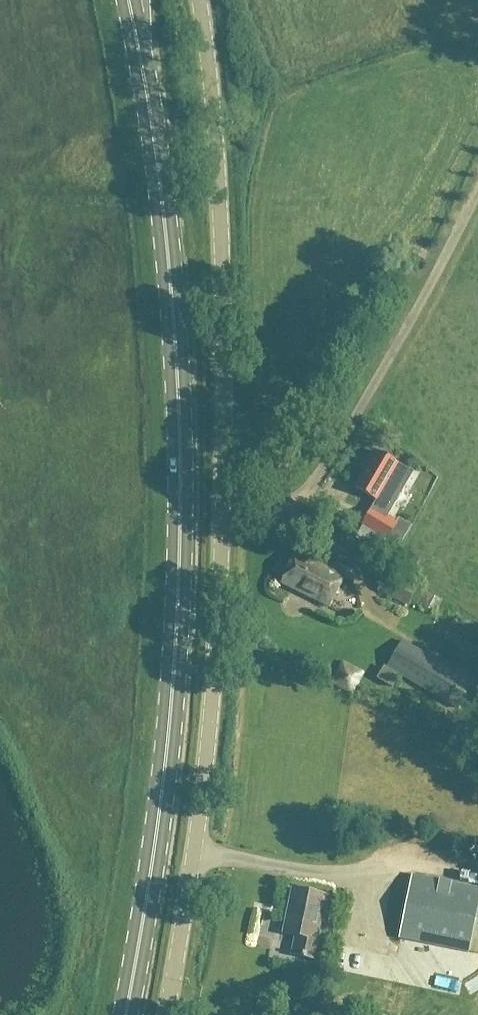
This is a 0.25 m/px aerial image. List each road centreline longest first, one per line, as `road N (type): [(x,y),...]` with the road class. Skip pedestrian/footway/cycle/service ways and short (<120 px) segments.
road 1 (unclassified): [(163,1014),(204,777),(223,505),(218,153)]
road 2 (primary): [(123,1014),(164,760),(172,635),(174,369),(156,158)]
road 3 (primary): [(156,158),(132,0)]
road 4 (unclassified): [(218,153),(198,0)]

